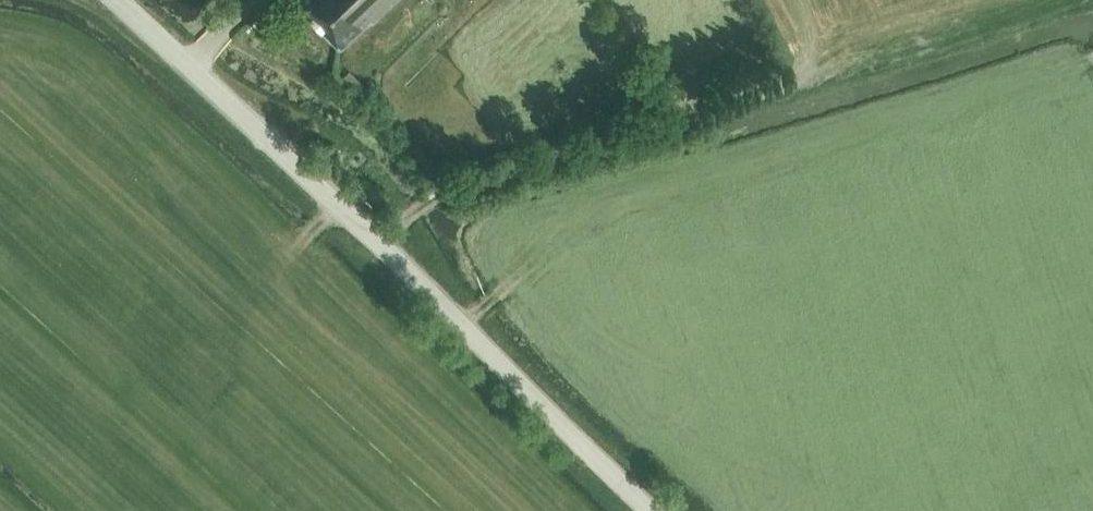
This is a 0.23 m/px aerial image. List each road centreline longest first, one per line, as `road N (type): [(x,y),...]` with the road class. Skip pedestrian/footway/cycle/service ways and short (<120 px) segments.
road 1 (tertiary): [(651,510),(117,0)]
road 2 (track): [(381,248),(437,198),(817,77)]

